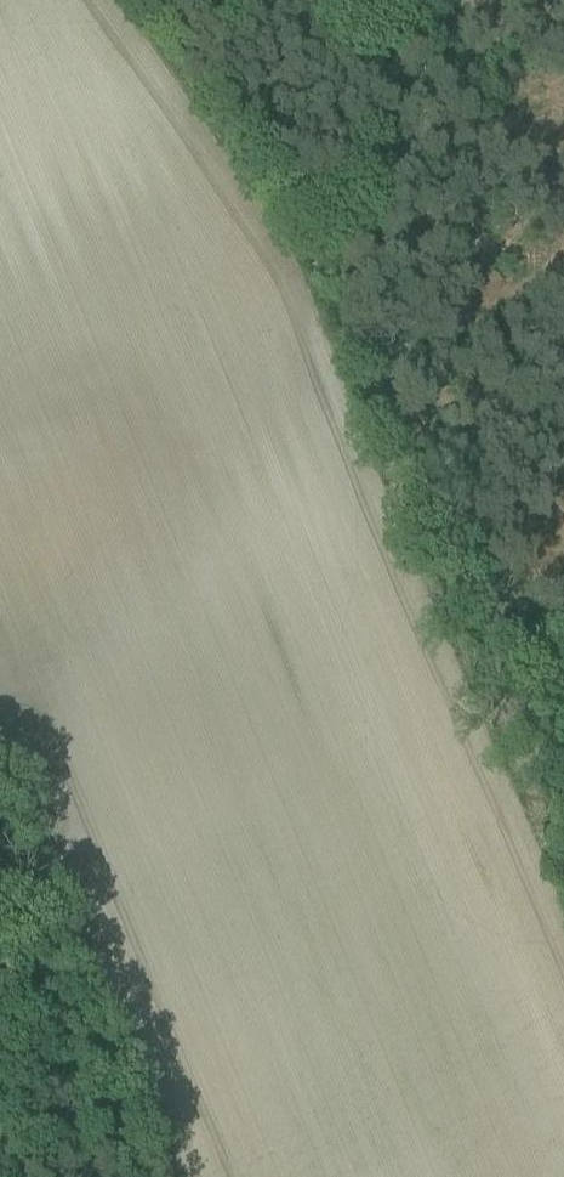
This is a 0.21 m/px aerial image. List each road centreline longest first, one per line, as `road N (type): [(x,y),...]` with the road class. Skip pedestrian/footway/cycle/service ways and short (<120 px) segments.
road 1 (track): [(563,72),(487,31),(478,0)]

